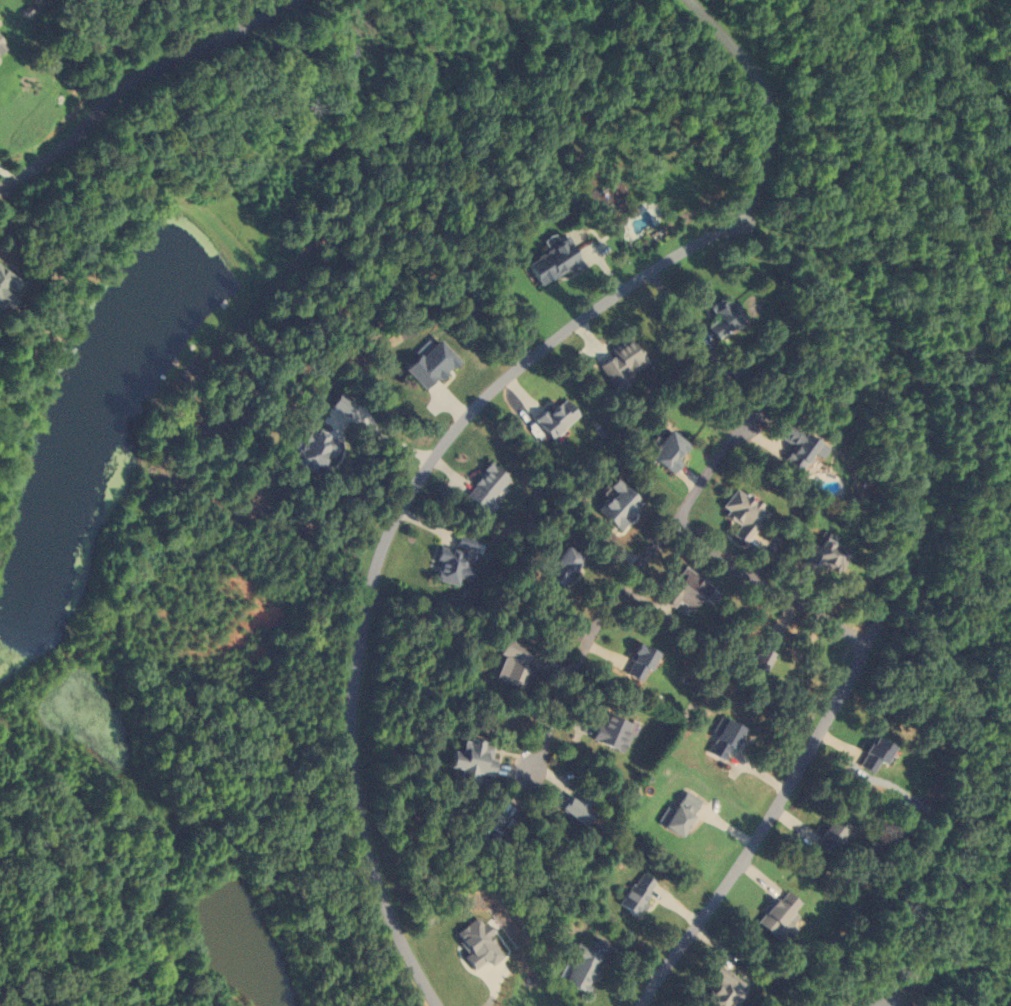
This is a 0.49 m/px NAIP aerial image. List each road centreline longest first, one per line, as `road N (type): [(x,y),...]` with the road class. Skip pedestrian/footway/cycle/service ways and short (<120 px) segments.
road 1 (residential): [(436,1005),(397,930),(357,812),(349,745),(378,545),(447,439),(490,391),(675,252),(740,222)]
road 2 (residential): [(639,1005),(728,882),(869,647)]
road 3 (residential): [(0,185),(64,145),(128,84),(302,0)]
road 4 (residential): [(669,527),(611,596),(528,766)]
road 5 (residential): [(690,0),(745,59),(762,101),(762,159),(740,222)]
road 6 (residential): [(869,647),(669,527)]
road 7 (residential): [(747,420),(669,527)]

